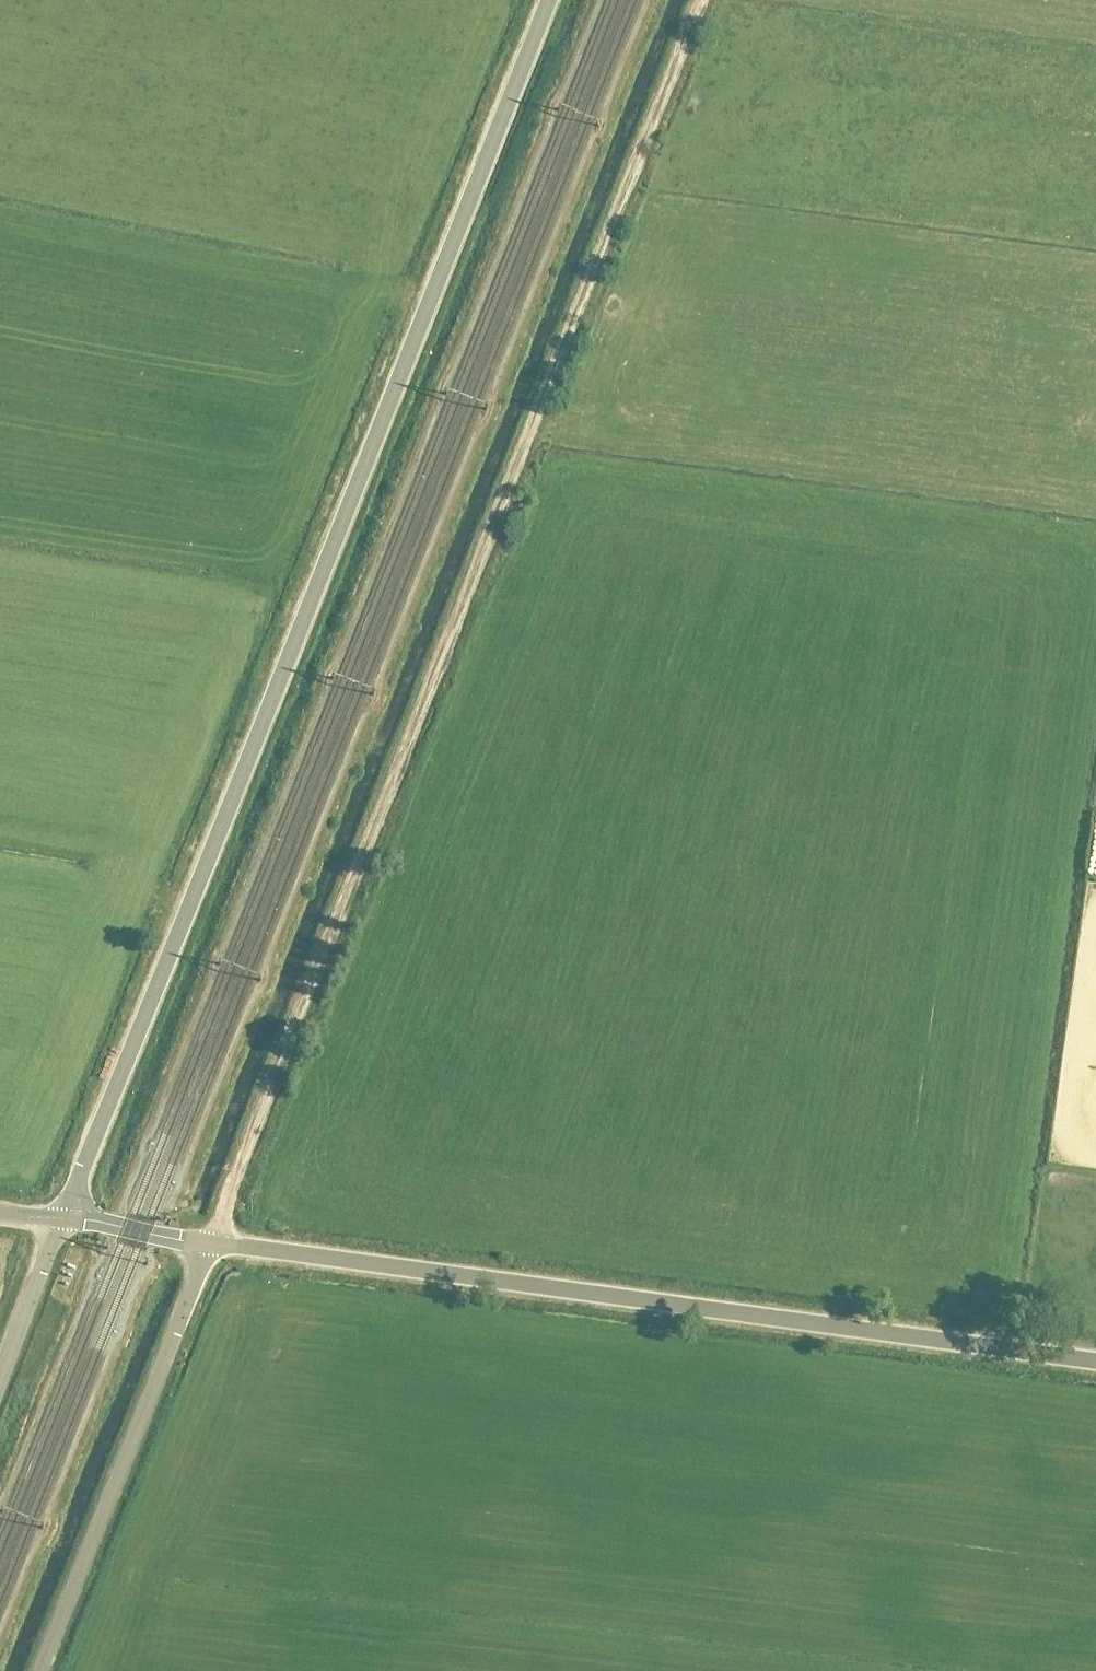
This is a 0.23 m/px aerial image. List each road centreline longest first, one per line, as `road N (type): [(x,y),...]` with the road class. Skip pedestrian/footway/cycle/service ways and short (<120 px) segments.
road 1 (track): [(208,1246),(704,0)]
road 2 (unclassified): [(58,1224),(546,0)]
road 3 (tertiary): [(1095,1367),(208,1246)]
road 4 (unclassified): [(40,1670),(208,1246)]
road 5 (unclassified): [(0,1377),(58,1224)]
road 6 (tertiary): [(208,1246),(58,1224)]

